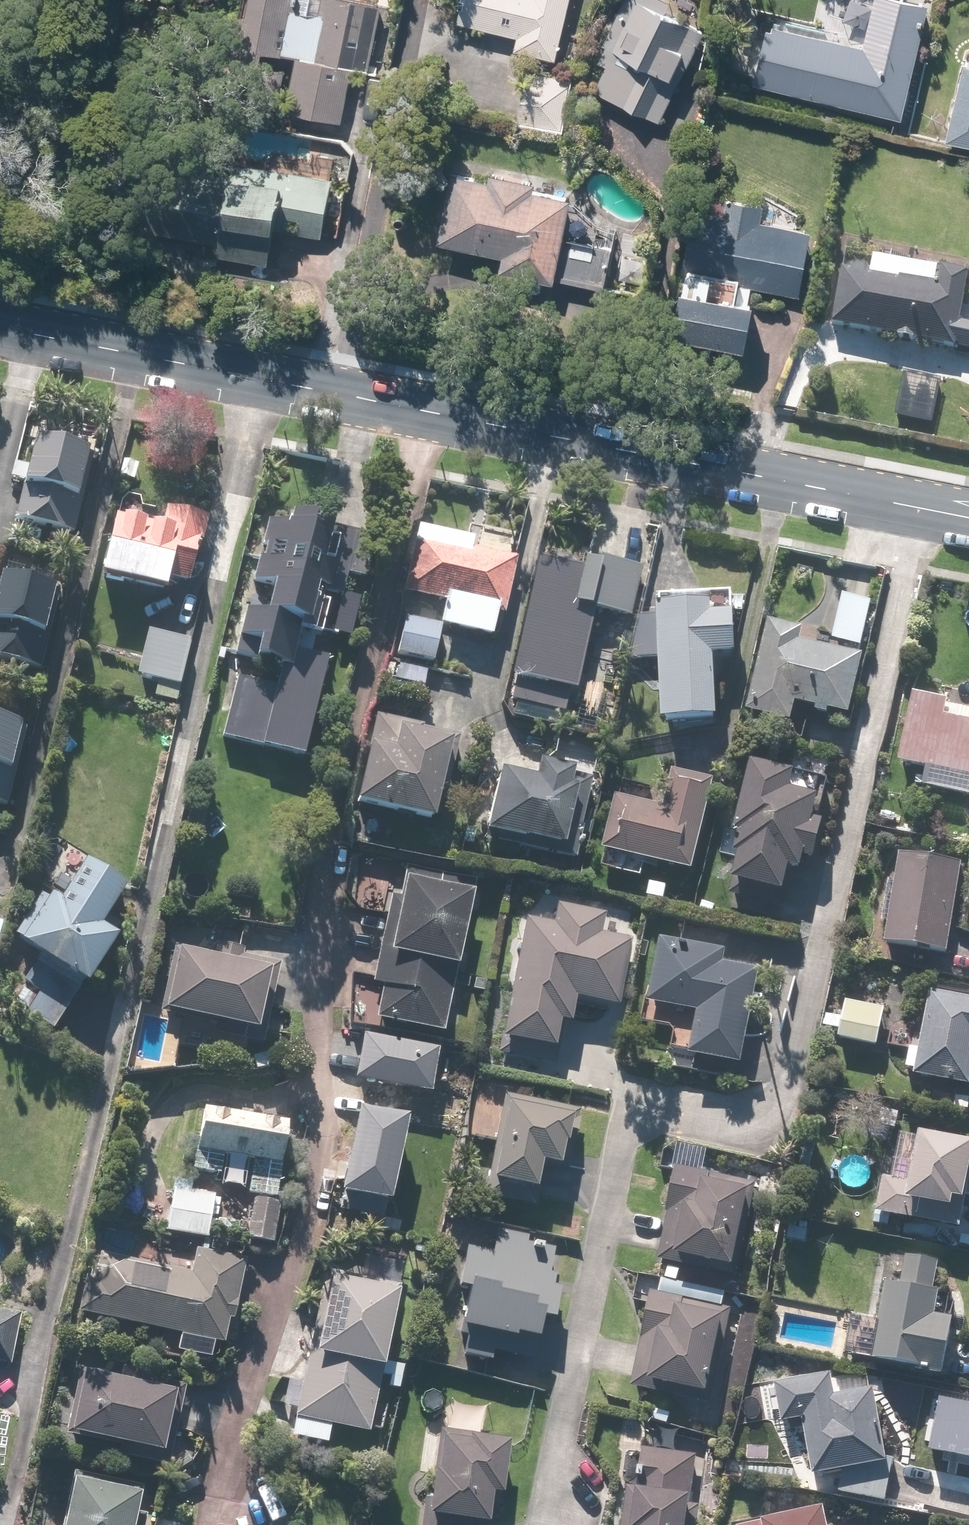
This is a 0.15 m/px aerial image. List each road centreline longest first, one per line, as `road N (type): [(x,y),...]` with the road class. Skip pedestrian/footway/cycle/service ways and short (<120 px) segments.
road 1 (secondary): [(968,519),(0,331)]

